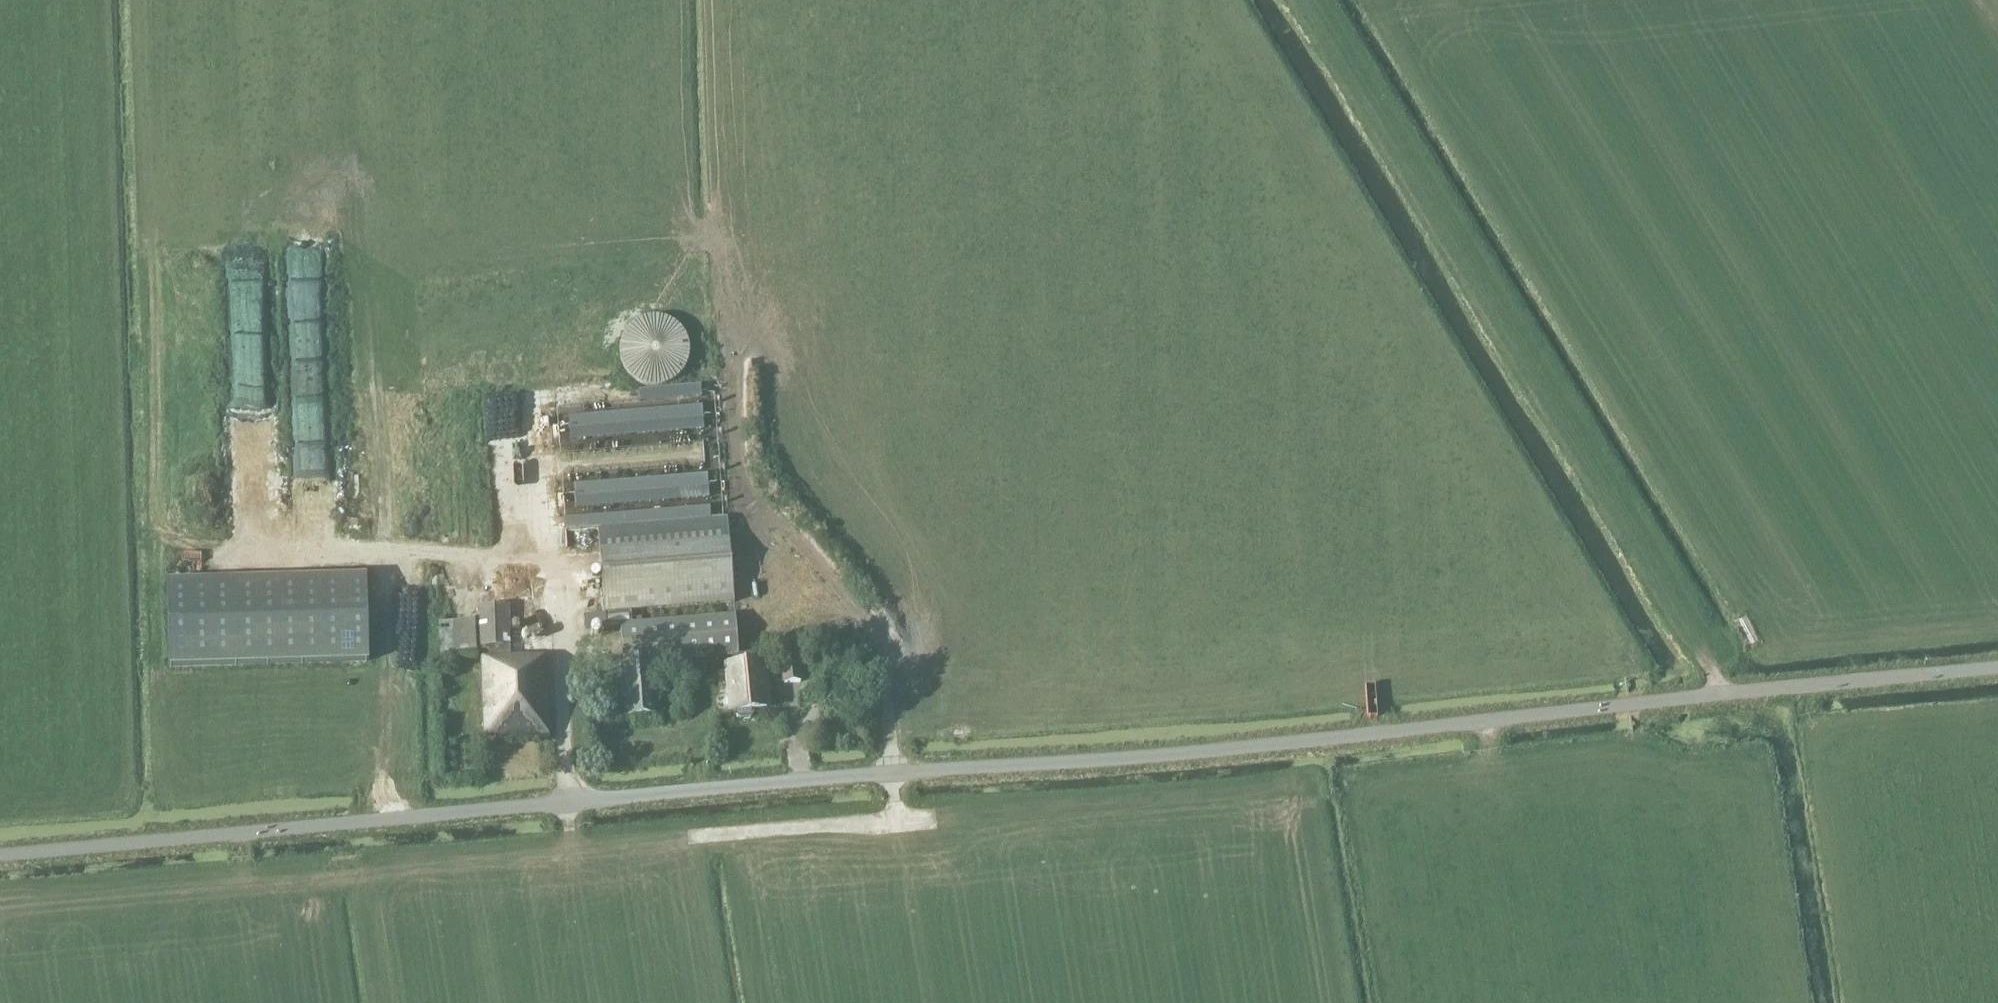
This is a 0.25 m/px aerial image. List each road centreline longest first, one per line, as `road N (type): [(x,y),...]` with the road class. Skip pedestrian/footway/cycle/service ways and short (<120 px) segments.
road 1 (unclassified): [(0,872),(1163,759),(1997,668)]

